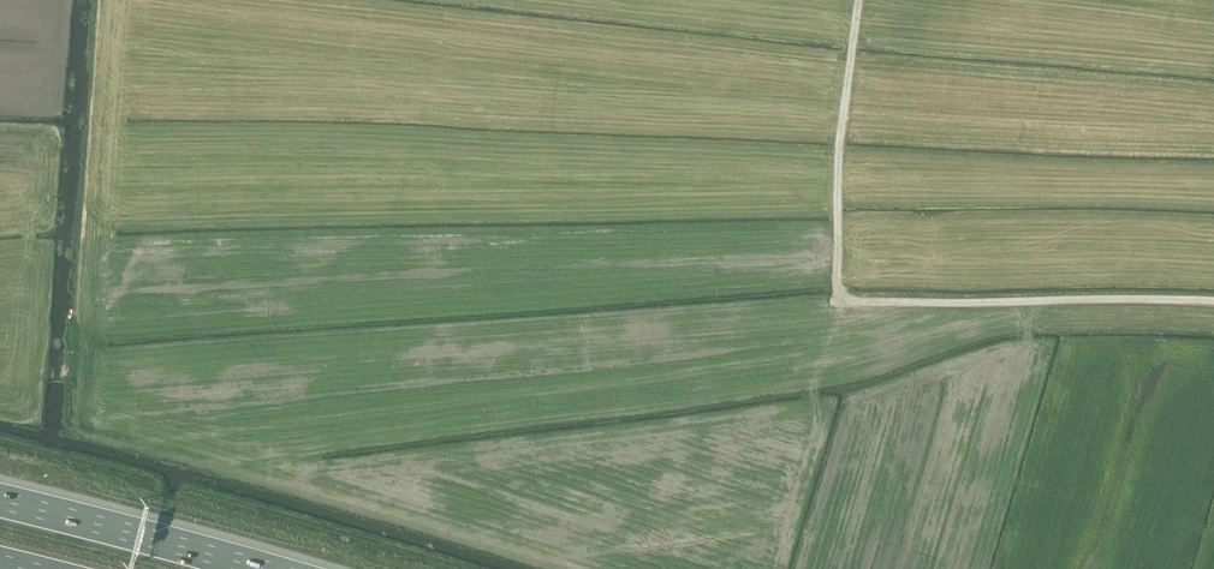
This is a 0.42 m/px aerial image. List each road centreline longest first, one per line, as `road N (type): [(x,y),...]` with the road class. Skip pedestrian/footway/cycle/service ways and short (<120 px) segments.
road 1 (motorway): [(265,568),(0,498)]

